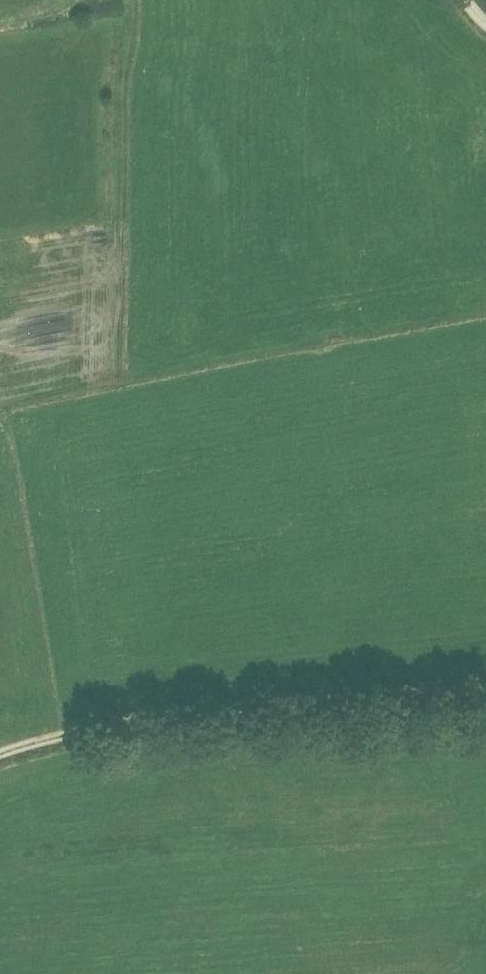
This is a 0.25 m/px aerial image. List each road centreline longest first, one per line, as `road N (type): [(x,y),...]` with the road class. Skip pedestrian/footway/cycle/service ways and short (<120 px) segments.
road 1 (track): [(0,755),(131,721),(485,687)]
road 2 (track): [(130,0),(119,219)]

